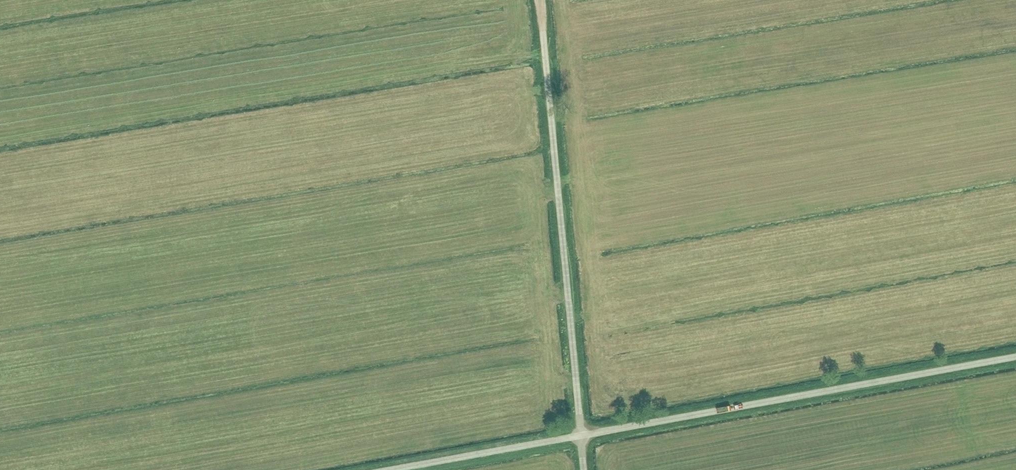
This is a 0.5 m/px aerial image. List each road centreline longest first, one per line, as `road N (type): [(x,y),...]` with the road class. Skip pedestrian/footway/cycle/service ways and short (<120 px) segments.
road 1 (unclassified): [(1015,357),(581,435)]
road 2 (unclassified): [(581,435),(543,31)]
road 3 (unclassified): [(388,469),(581,435)]

